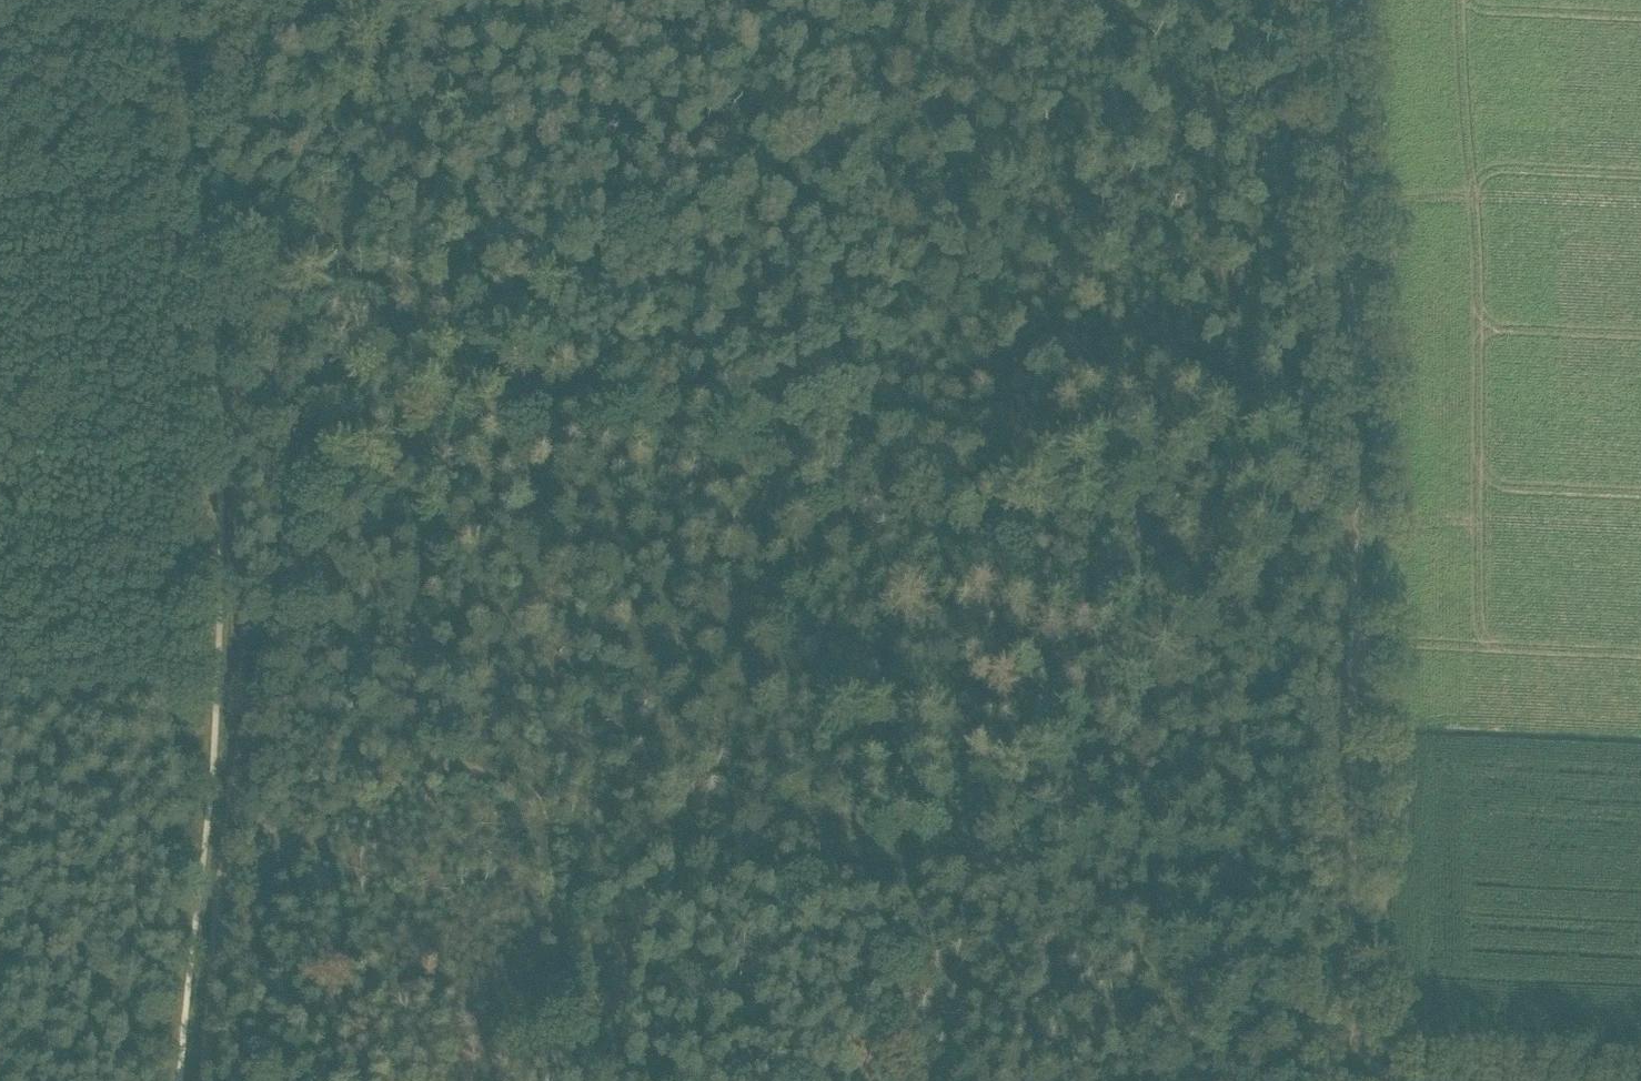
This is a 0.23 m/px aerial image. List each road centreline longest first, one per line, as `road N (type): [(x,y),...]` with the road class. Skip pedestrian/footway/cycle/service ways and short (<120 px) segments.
road 1 (track): [(206,1080),(246,721),(248,596),(218,180),(188,0)]
road 2 (track): [(1337,0),(1361,436),(1356,1078)]
road 3 (track): [(220,716),(0,735)]
road 4 (track): [(0,190),(180,81)]

